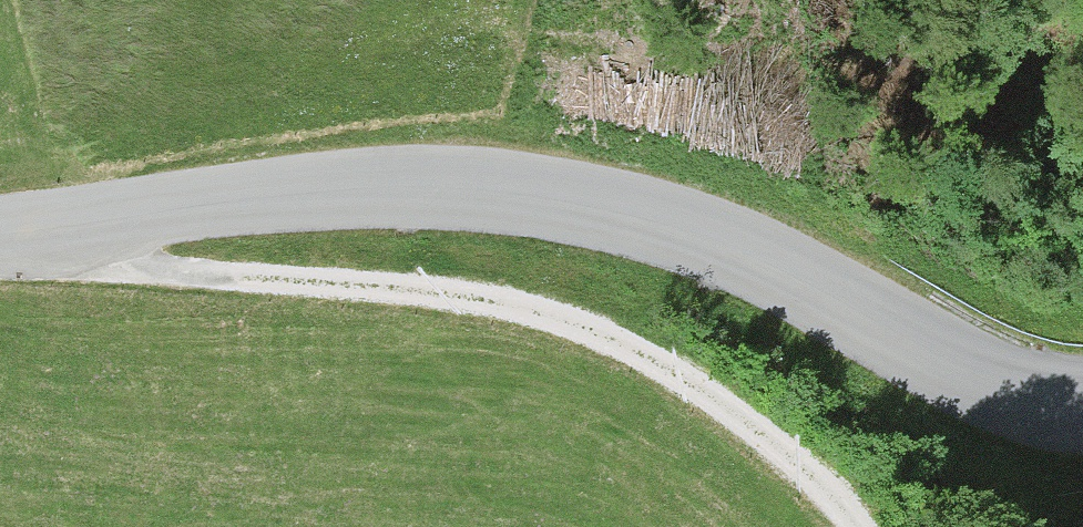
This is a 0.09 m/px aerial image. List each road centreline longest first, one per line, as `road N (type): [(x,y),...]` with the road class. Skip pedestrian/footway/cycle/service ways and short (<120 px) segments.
road 1 (tertiary): [(0,233),(291,193),(512,192),(686,231),(955,368),(1021,394),(1082,402)]
road 2 (track): [(9,232),(195,266),(495,289),(584,312),(652,342),(754,409),(834,480),(872,526)]

